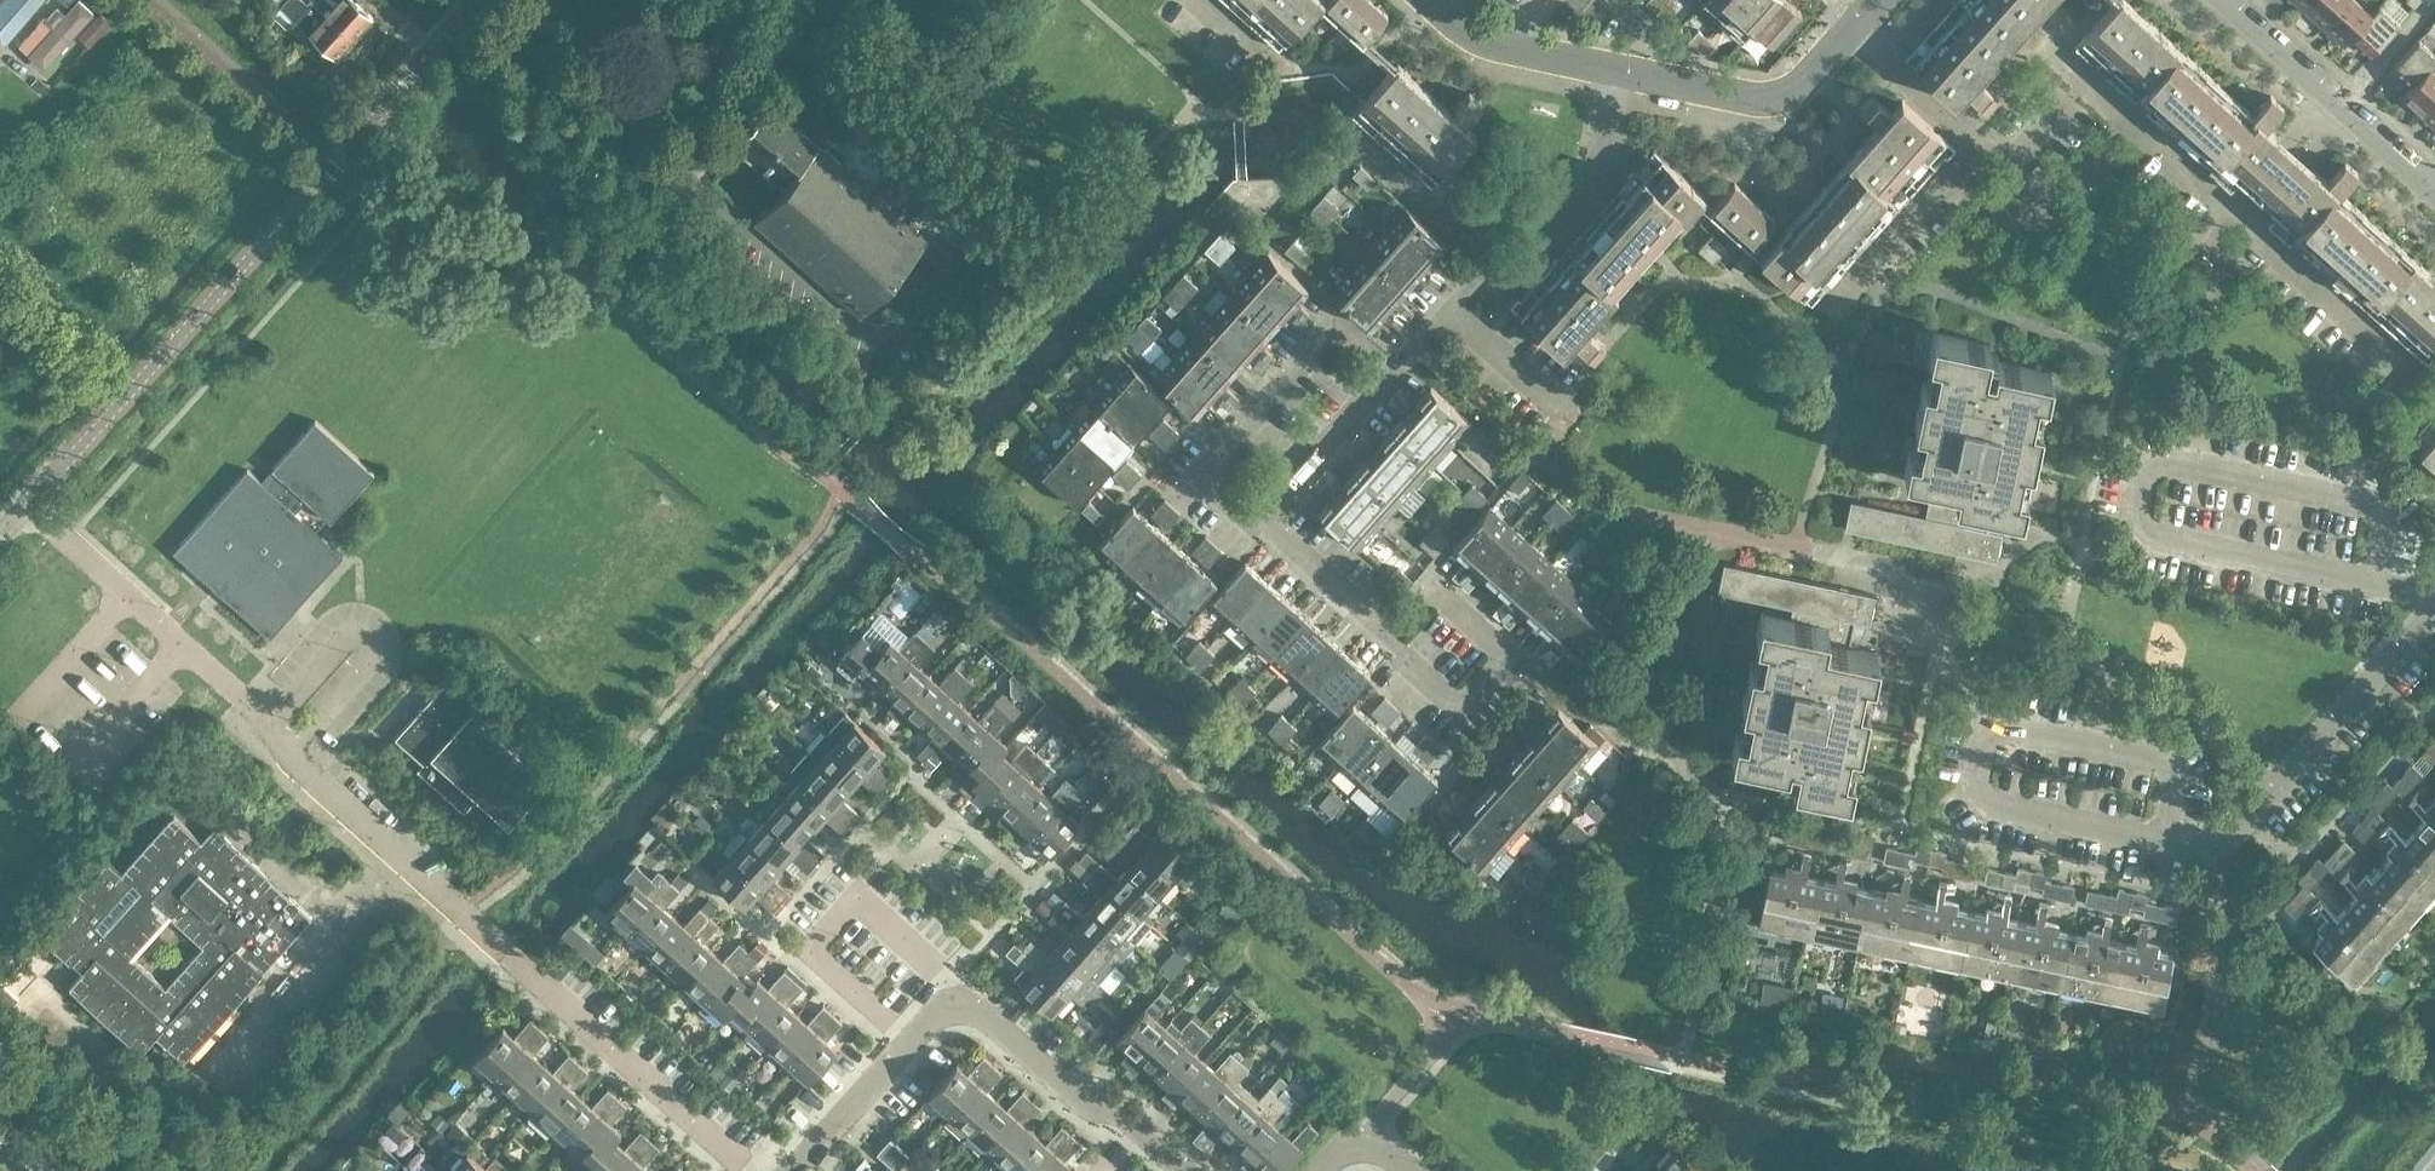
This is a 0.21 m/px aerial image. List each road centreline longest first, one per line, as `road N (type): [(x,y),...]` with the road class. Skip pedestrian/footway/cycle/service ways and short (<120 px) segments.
road 1 (tertiary): [(34,501),(492,0)]
road 2 (residential): [(759,1170),(461,910),(298,752)]
road 3 (residential): [(2375,582),(2385,526),(2367,502),(2171,461),(2148,475),(2138,522),(2150,538)]
road 4 (residential): [(2163,843),(2220,851),(2434,608)]
road 5 (residential): [(957,1001),(956,978),(857,892),(808,949),(909,1038)]
road 6 (residential): [(2163,843),(2176,784),(2160,758),(2006,728),(1985,739),(1975,786),(1988,807)]
road 7 (residential): [(1390,374),(1338,327),(1209,467),(1261,515)]
road 8 (residential): [(265,720),(34,501)]
road 9 (residential): [(1193,1170),(1133,1121),(1079,1097),(957,1001)]
road 10 (residential): [(1390,634),(1391,646),(1458,708),(1508,656),(1431,587)]
road 11 (residential): [(298,752),(373,671),(374,652),(343,645),(265,720)]
road 12 (residential): [(1620,71),(1760,100),(1784,95),(1850,32)]
road 13 (residential): [(1620,71),(1590,199),(1512,280)]
road 14 (residential): [(2229,206),(2168,267),(2161,281),(2168,297),(2196,297),(2254,230)]
road 15 (residential): [(2150,538),(2375,582)]
road 16 (residential): [(2426,377),(2254,230)]
road 17 (residential): [(2229,206),(2061,58)]
road 18 (residential): [(1975,145),(1828,311)]
road 19 (residential): [(1512,280),(1355,137)]
road 20 (residential): [(1390,374),(1261,515)]
road 21 (residential): [(909,1038),(787,1170)]
road 22 (residential): [(1988,807),(2163,843)]
road 23 (residential): [(1261,515),(1390,634)]
road 24 (residential): [(1452,308),(1578,420)]
road 25 (residential): [(1850,32),(1975,145)]
road 26 (residential): [(2325,98),(2212,0)]
road 27 (residential): [(2254,230),(2349,119)]
road 28 (residential): [(2325,98),(2229,206)]
road 29 (residential): [(2005,173),(2052,205),(2029,231),(1997,199)]

